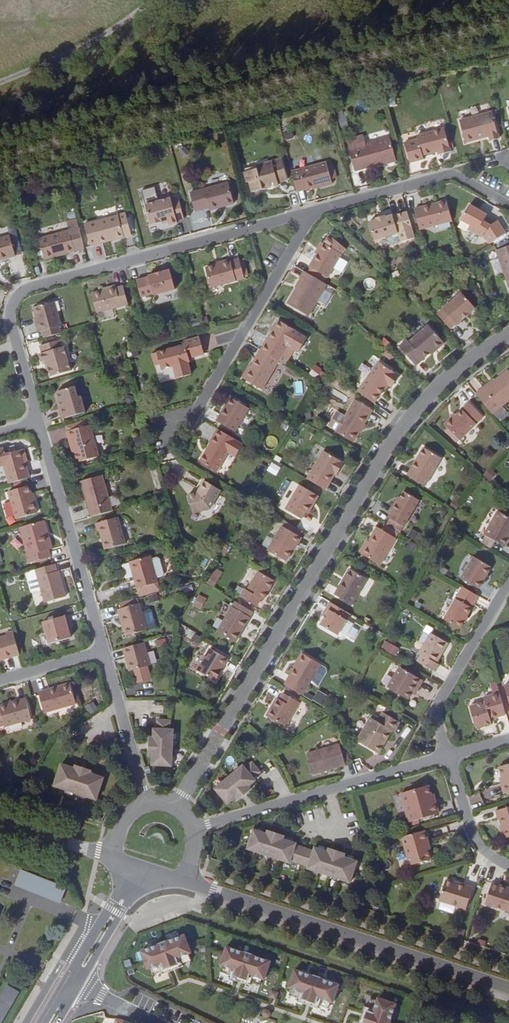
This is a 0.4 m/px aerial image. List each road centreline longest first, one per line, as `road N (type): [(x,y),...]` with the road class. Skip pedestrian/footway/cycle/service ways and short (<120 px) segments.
road 1 (residential): [(178,807),(406,426),(459,369),(508,340)]
road 2 (residential): [(318,211),(24,290),(10,304),(8,324),(36,423)]
road 3 (residential): [(508,990),(187,884)]
road 4 (residential): [(192,831),(448,756)]
road 5 (residential): [(36,423),(100,653)]
road 6 (residential): [(200,410),(318,211)]
road 7 (residential): [(508,205),(449,174),(318,211)]
road 8 (residential): [(508,582),(434,710),(448,756)]
road 9 (unclassified): [(0,81),(67,56),(151,0)]
road 10 (residential): [(100,653),(149,802)]
road 11 (residential): [(137,868),(69,984)]
road 12 (residential): [(508,865),(469,829),(448,756)]

